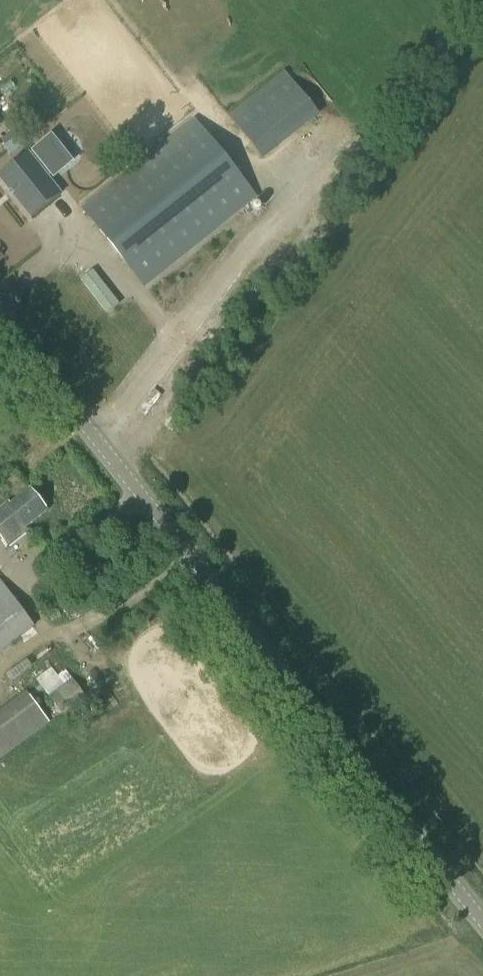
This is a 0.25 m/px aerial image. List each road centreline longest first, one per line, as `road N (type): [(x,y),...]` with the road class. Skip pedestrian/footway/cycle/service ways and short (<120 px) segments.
road 1 (tertiary): [(482,923),(0,320)]
road 2 (track): [(476,0),(112,459)]

